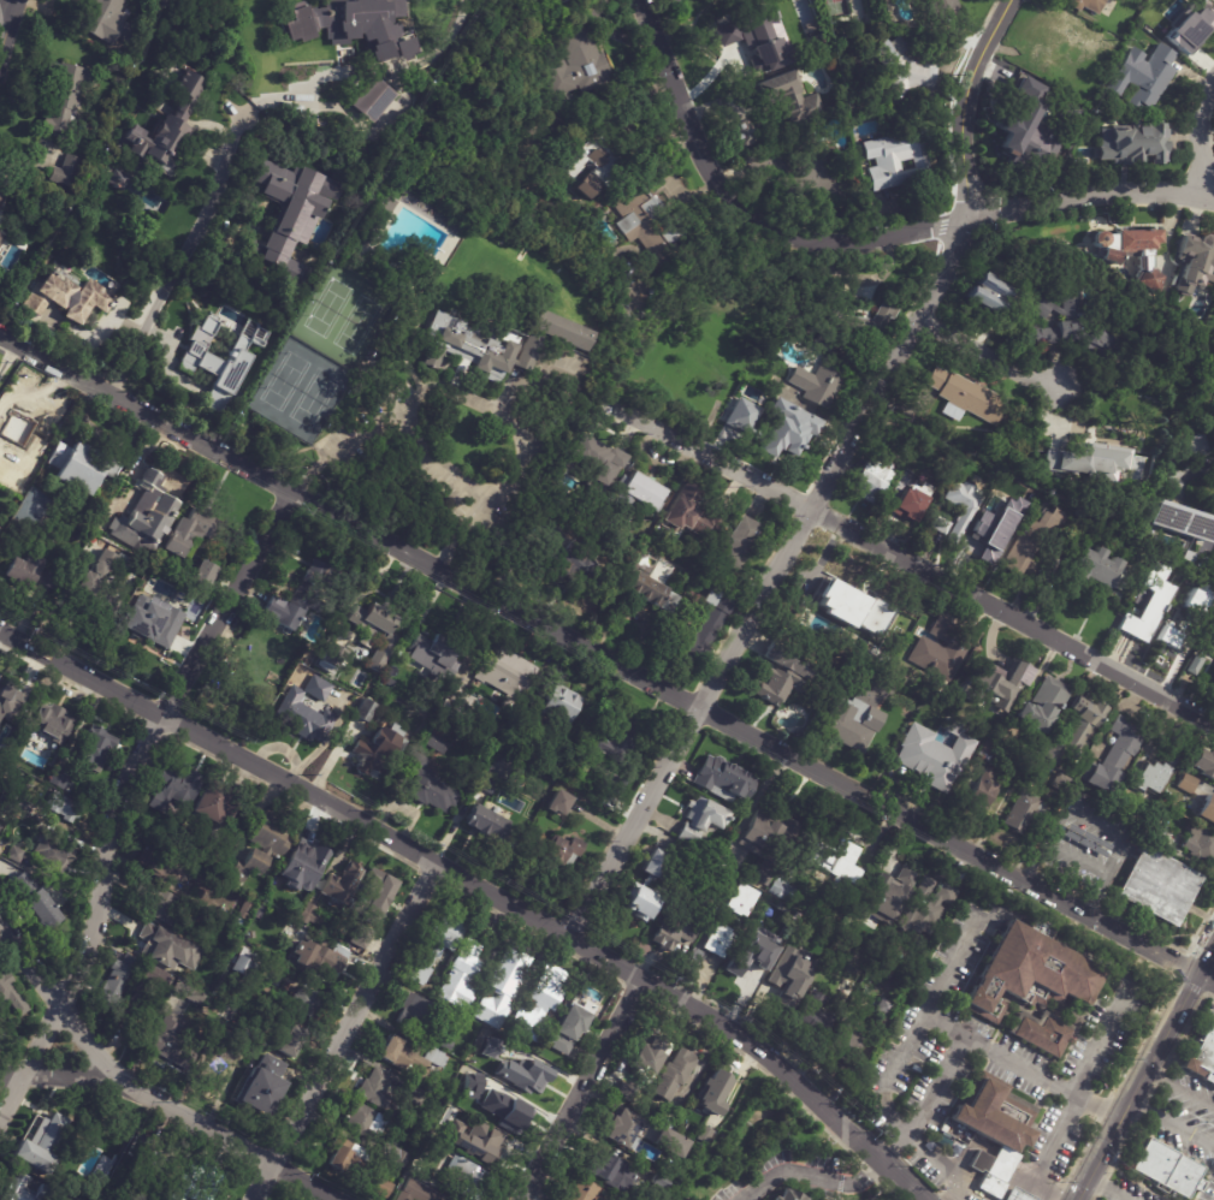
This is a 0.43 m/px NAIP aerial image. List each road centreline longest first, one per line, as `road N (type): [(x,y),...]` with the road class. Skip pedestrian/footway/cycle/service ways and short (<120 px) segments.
road 1 (residential): [(1213,978),(697,711),(0,333)]
road 2 (tertiary): [(923,1199),(788,1070),(721,1021),(0,630)]
road 3 (residential): [(568,935),(953,260),(964,216),(971,76),(1011,0)]
road 4 (residential): [(1213,199),(1127,192),(843,243),(799,237),(734,202),(710,167),(643,0)]
road 5 (residential): [(1213,727),(591,393)]
road 6 (residential): [(0,1115),(107,915),(123,814),(166,714),(292,492)]
road 7 (residential): [(252,1199),(434,861)]
road 8 (residential): [(109,391),(200,231),(243,114),(256,105),(309,107)]
road 9 (residential): [(337,1199),(118,1077),(19,1077)]
road 10 (tertiary): [(1213,933),(1070,1199)]
road 11 (residential): [(519,1199),(644,978)]
road 12 (residential): [(118,1077),(0,921)]
road 13 (residential): [(746,1199),(783,1172),(860,1182),(881,1156)]
road 14 (residential): [(1058,387),(923,320)]

